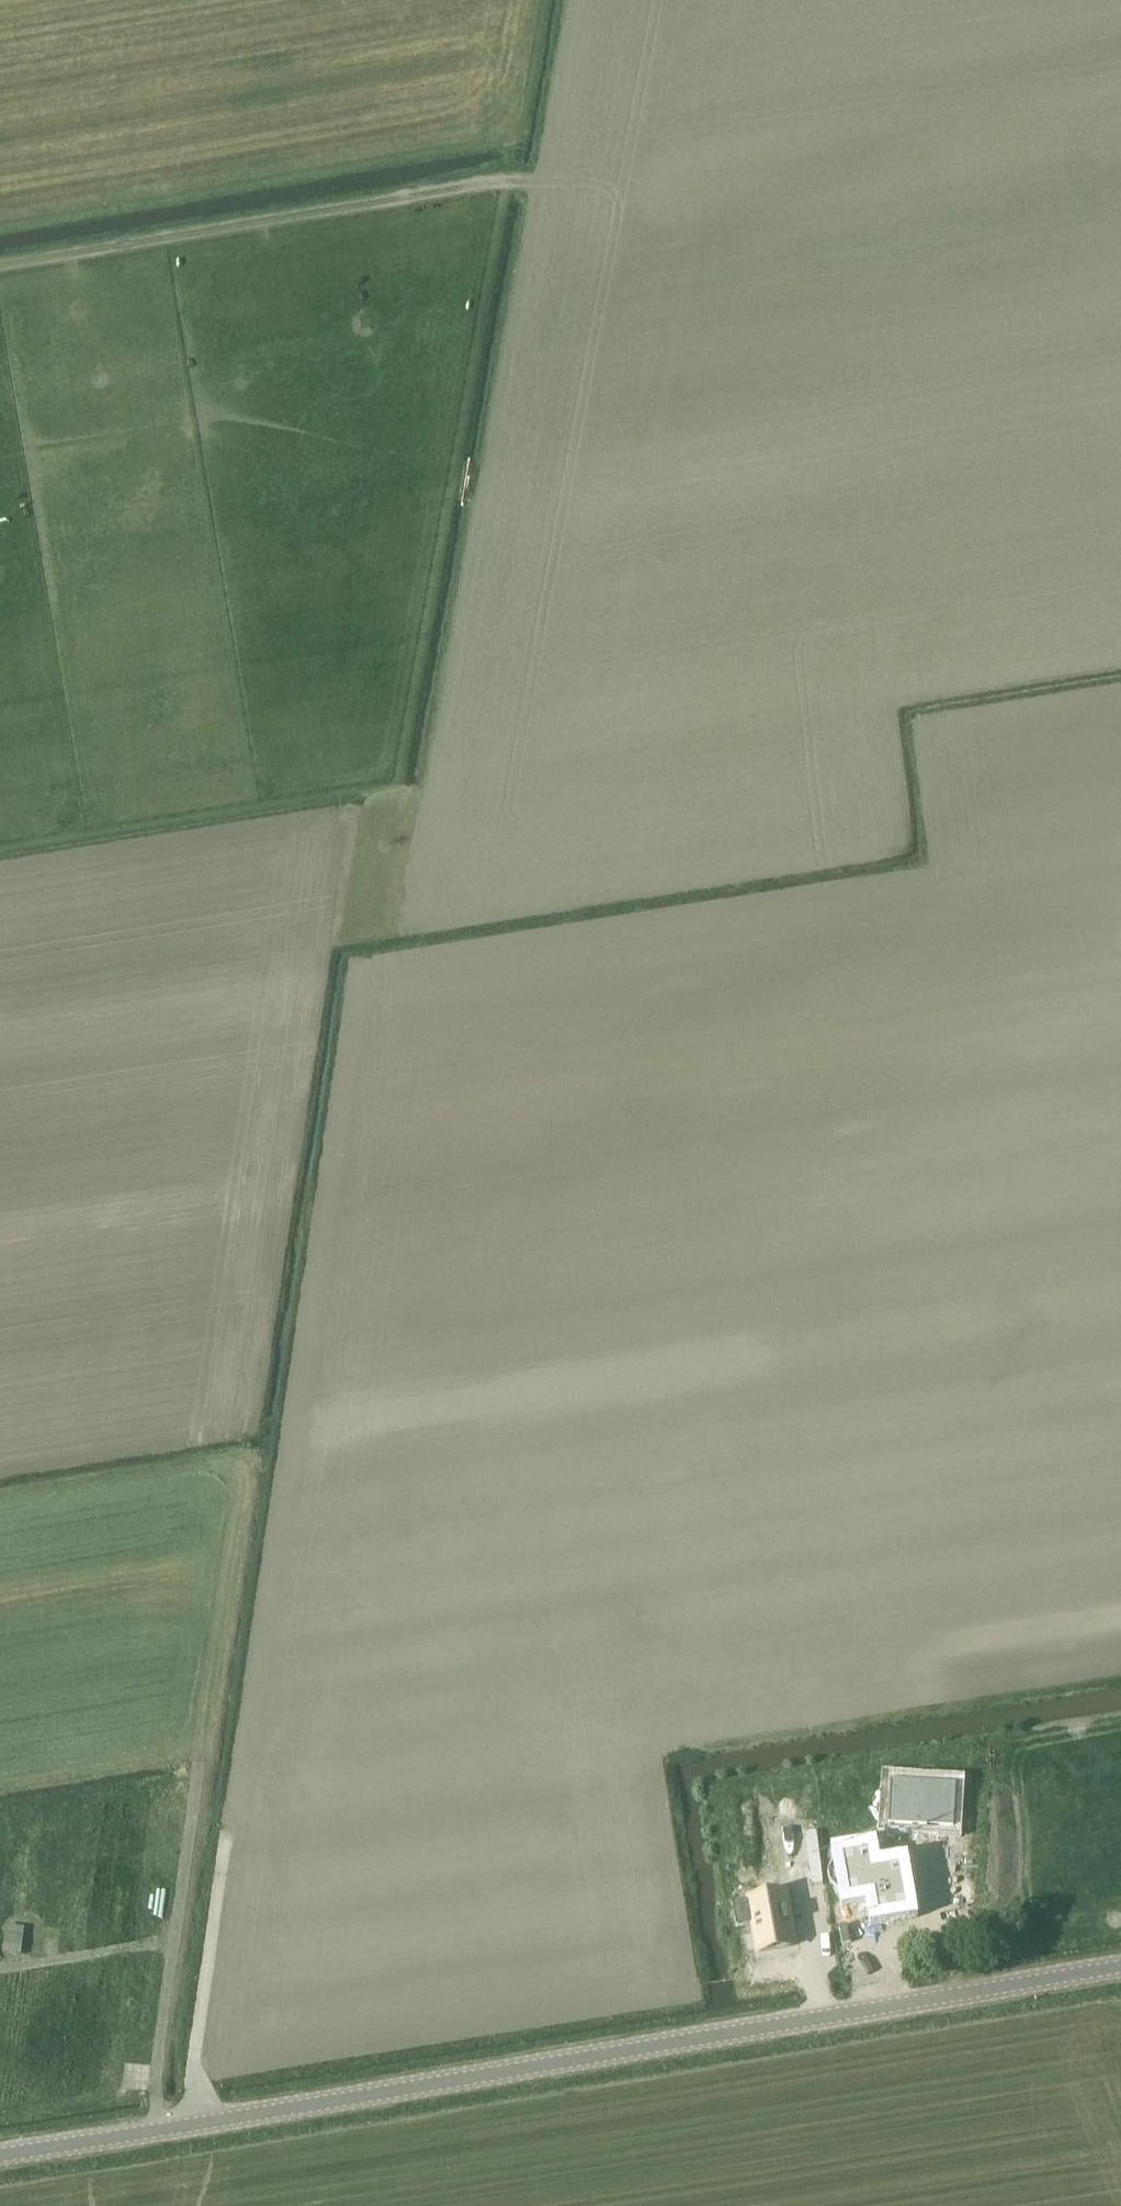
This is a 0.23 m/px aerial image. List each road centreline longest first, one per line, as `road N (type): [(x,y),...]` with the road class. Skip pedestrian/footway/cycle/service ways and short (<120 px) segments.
road 1 (tertiary): [(0,2154),(1120,1967)]
road 2 (track): [(166,2128),(157,2093),(200,1765)]
road 3 (track): [(229,1841),(195,2123)]
road 4 (track): [(176,1942),(0,1967)]

